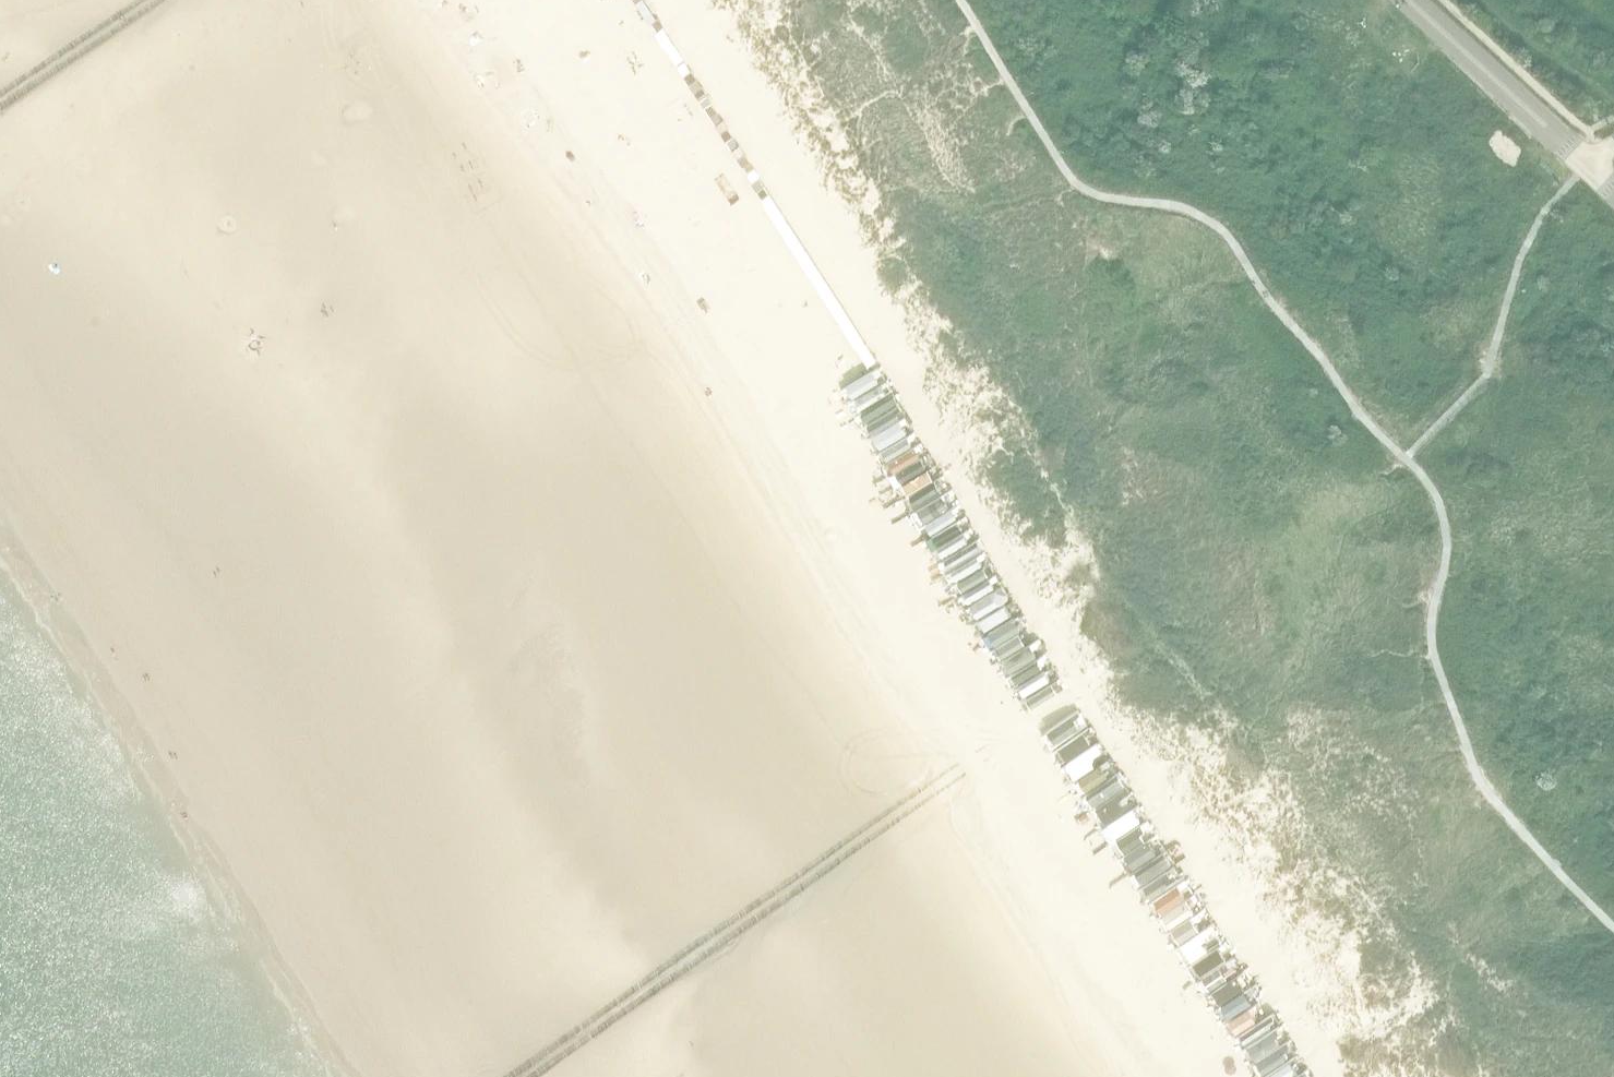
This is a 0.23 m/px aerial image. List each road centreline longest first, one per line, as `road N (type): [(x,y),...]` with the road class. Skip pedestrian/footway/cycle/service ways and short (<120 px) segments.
road 1 (unclassified): [(1589,164),(1410,0)]

